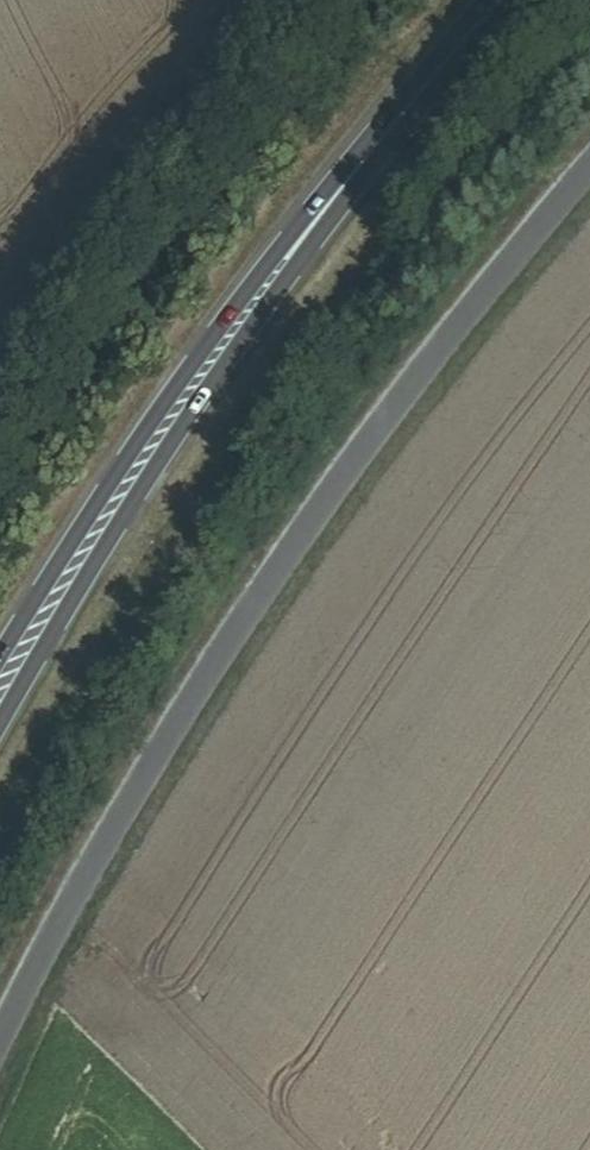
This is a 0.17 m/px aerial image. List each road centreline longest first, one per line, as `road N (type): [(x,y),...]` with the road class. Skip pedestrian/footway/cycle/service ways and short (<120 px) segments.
road 1 (unclassified): [(0,1039),(135,787),(319,510),(589,173)]
road 2 (primary): [(496,0),(218,342),(0,685)]

